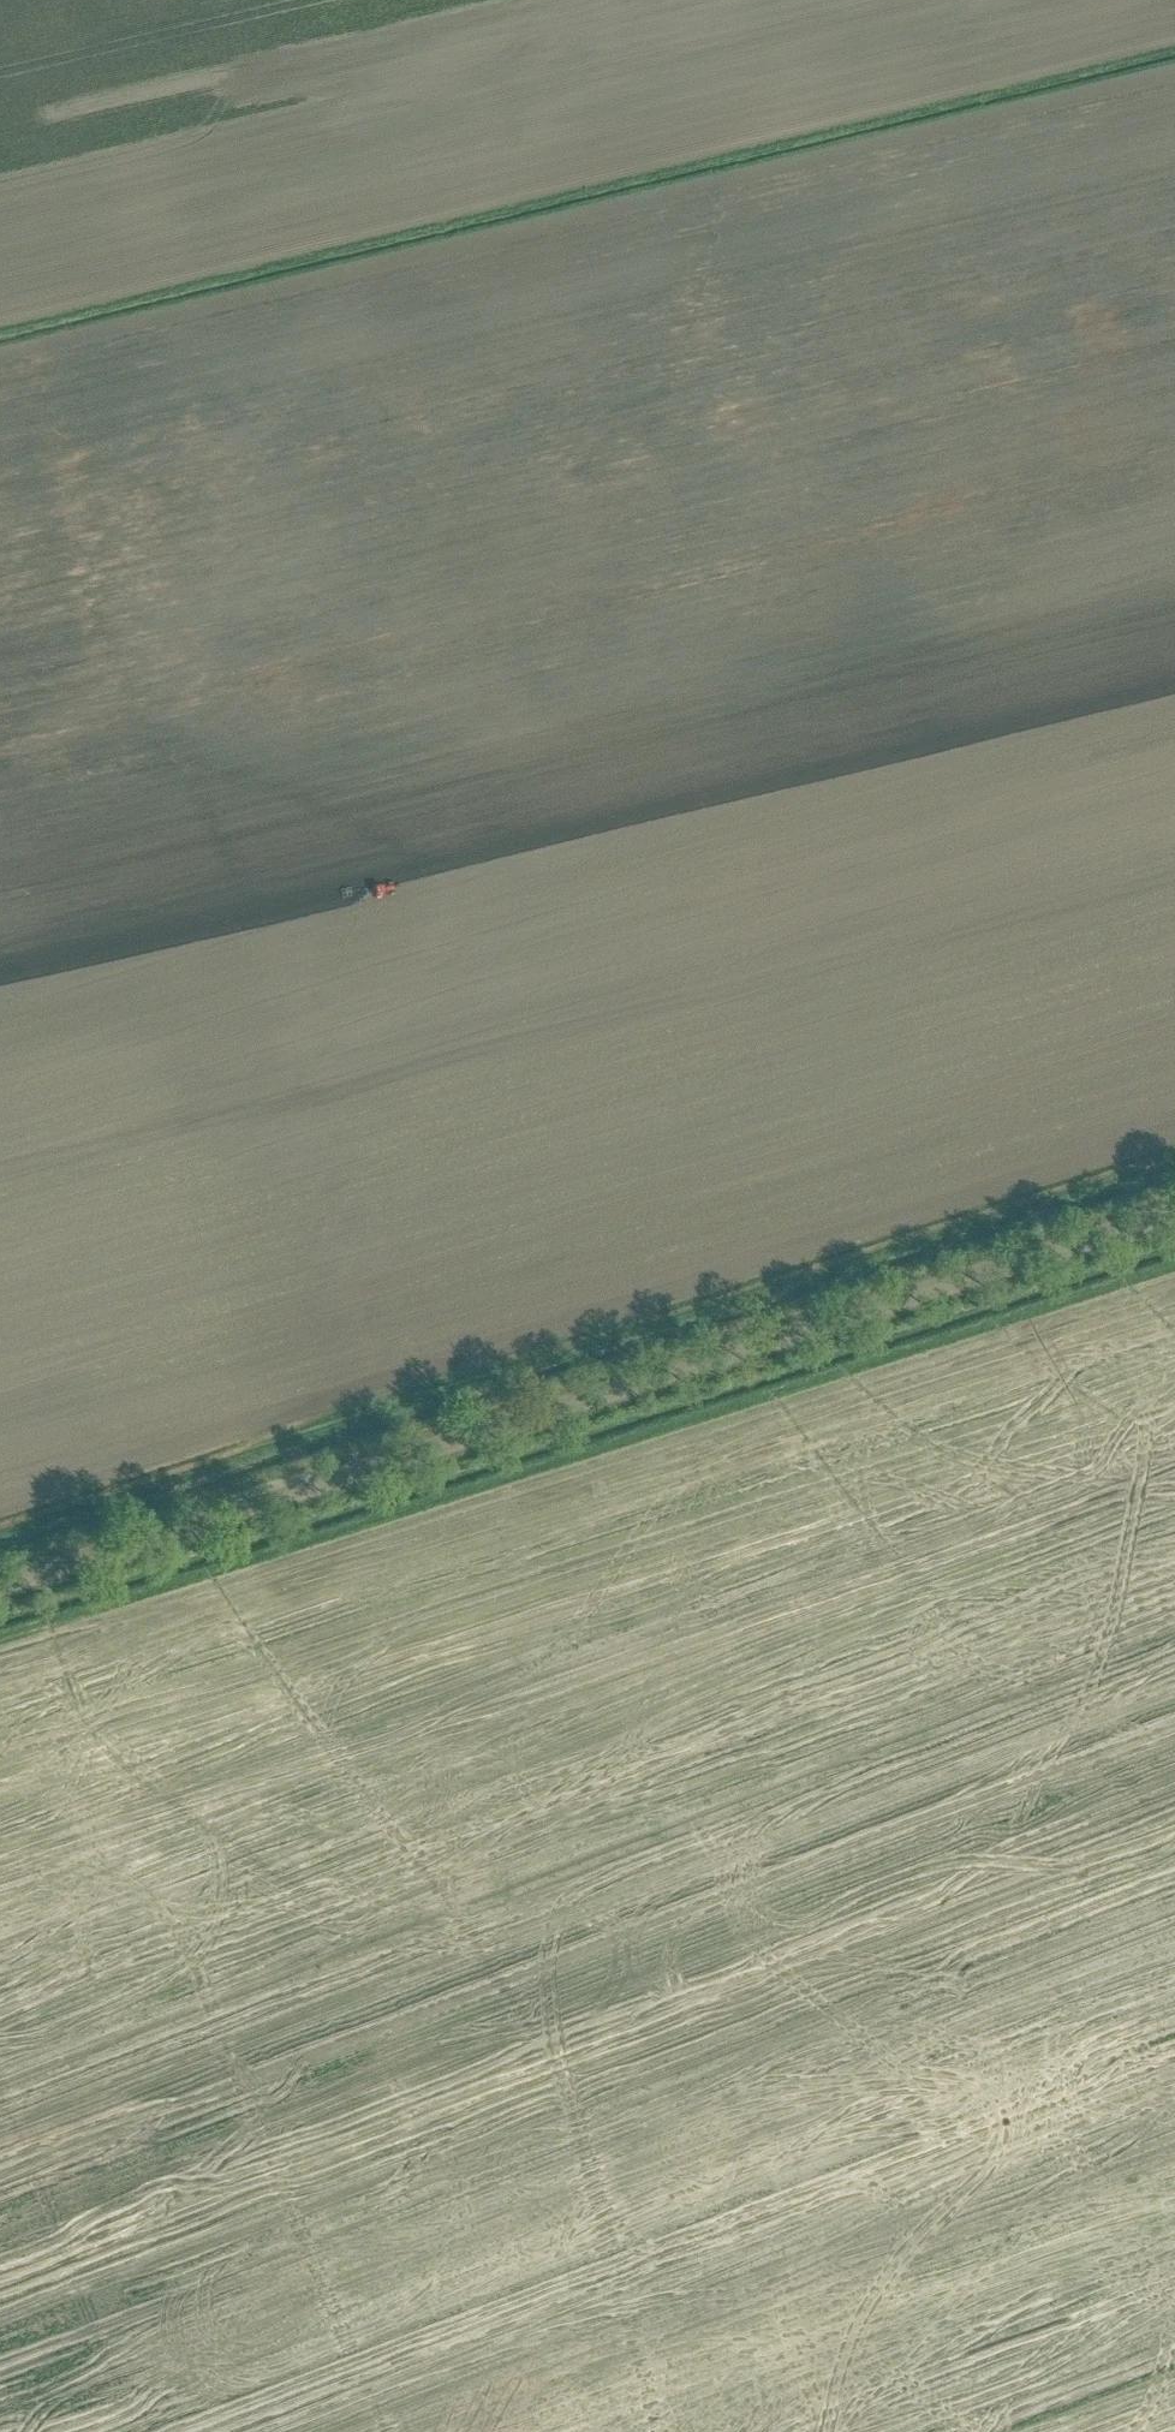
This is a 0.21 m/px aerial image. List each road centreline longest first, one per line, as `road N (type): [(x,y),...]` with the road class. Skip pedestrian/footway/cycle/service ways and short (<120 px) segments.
road 1 (unclassified): [(0,1603),(1174,1219)]

